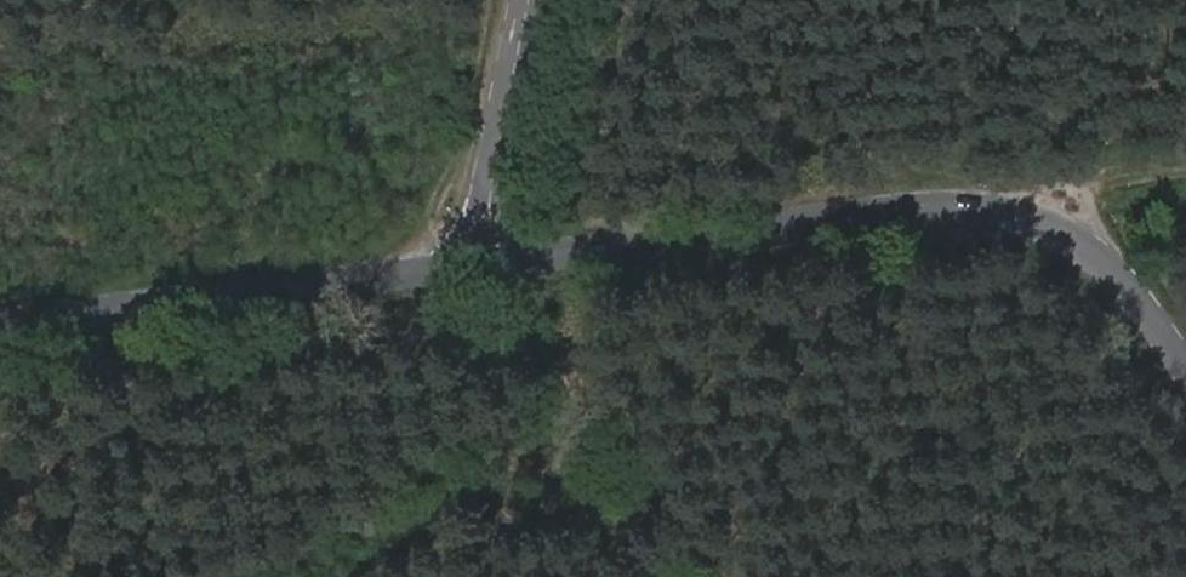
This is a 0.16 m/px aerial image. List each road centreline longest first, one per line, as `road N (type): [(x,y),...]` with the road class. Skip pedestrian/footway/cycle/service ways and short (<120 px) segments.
road 1 (tertiary): [(487,253),(995,208)]
road 2 (tertiary): [(0,317),(487,253)]
road 3 (tertiary): [(1185,375),(1109,266),(1046,224),(995,208)]
road 4 (unclassified): [(529,0),(487,253)]
road 5 (track): [(1185,175),(1078,195),(1046,224)]

